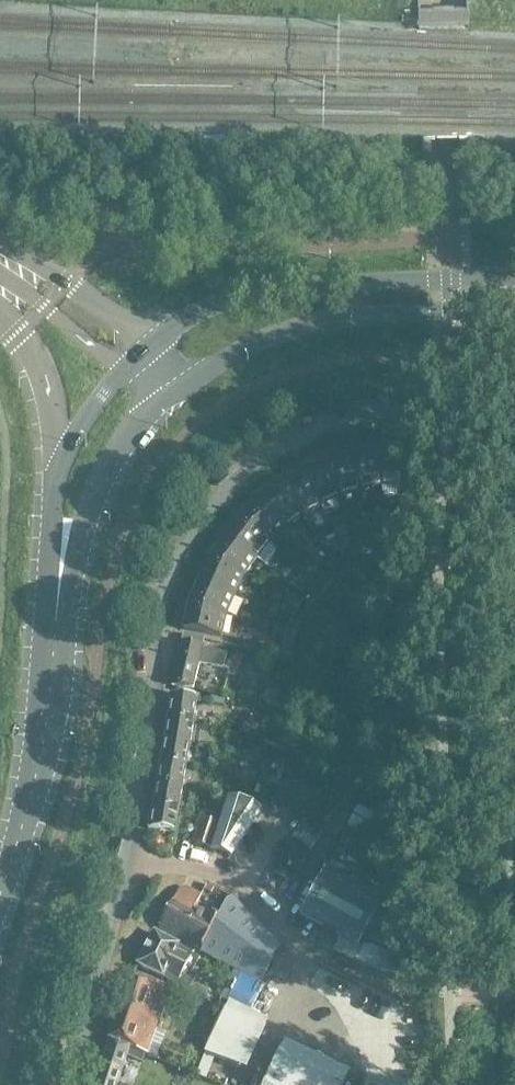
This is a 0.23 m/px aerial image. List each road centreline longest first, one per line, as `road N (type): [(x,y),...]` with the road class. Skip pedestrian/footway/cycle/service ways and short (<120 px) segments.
road 1 (residential): [(66,1084),(130,861),(155,714),(156,621),(185,543),(220,495),(280,450),(342,422),(398,410)]
road 2 (tertiary): [(514,280),(271,290),(206,310),(150,347)]
road 3 (tertiary): [(189,382),(301,326),(514,307)]
road 4 (tertiary): [(54,651),(103,476),(159,403)]
road 5 (tertiary): [(0,893),(33,790),(54,651)]
road 6 (tertiary): [(150,347),(67,279),(0,242)]
road 7 (tertiary): [(57,470),(54,651)]
road 8 (tertiary): [(0,309),(23,330),(44,367),(57,470)]
road 9 (tertiary): [(0,272),(125,372)]

